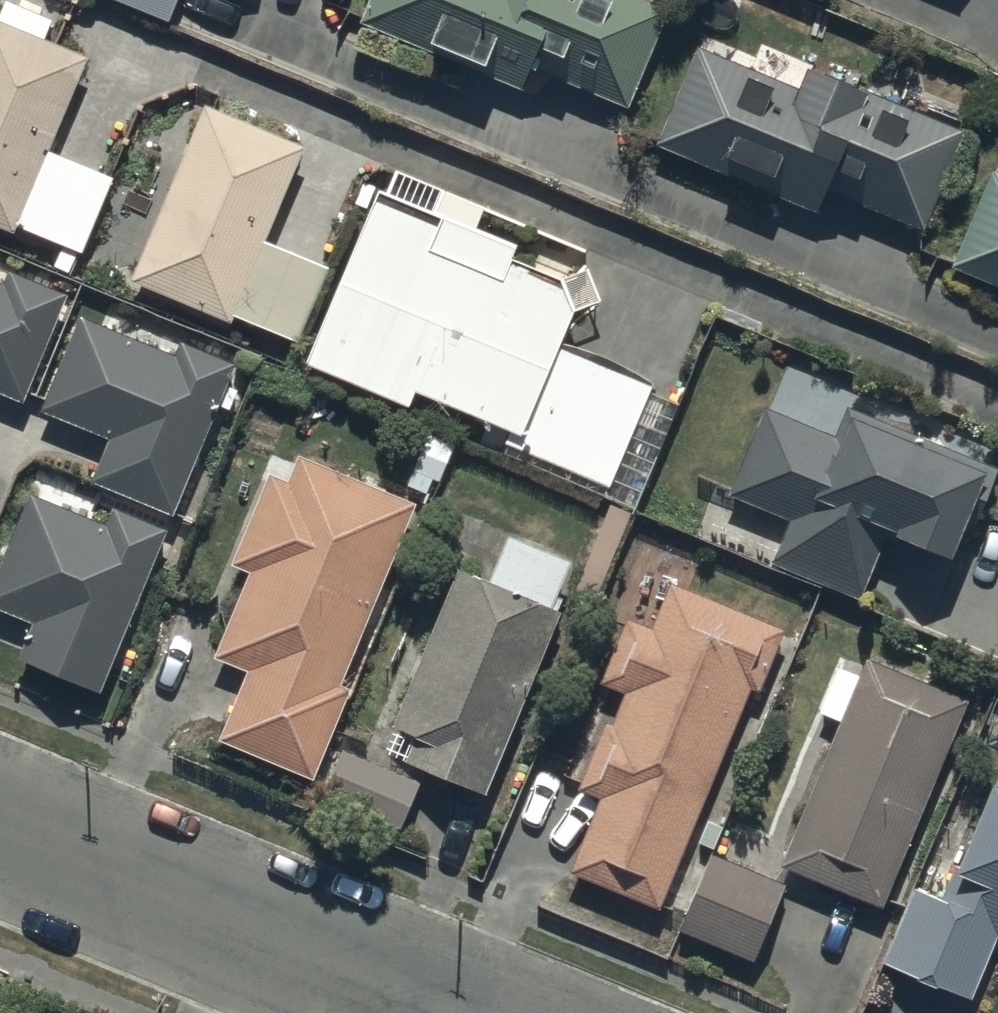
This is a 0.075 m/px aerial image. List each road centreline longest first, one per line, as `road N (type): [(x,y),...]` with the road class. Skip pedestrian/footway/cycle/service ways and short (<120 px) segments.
road 1 (residential): [(0,831),(446,1012)]

